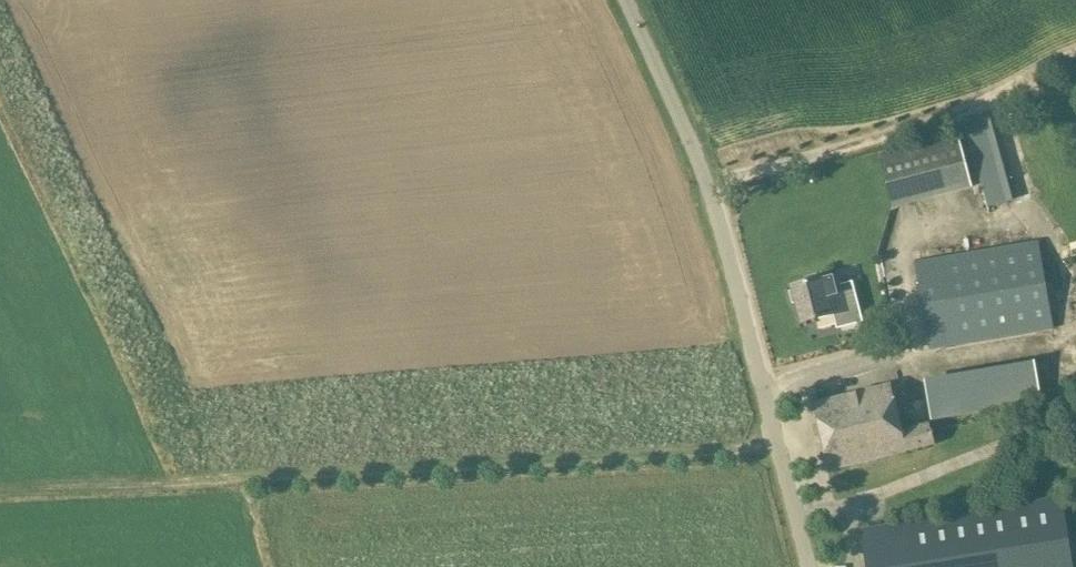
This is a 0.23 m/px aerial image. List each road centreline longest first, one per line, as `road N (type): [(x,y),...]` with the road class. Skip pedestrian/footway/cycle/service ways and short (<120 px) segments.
road 1 (track): [(0,494),(780,449)]
road 2 (unclassified): [(812,566),(721,216),(630,0)]

